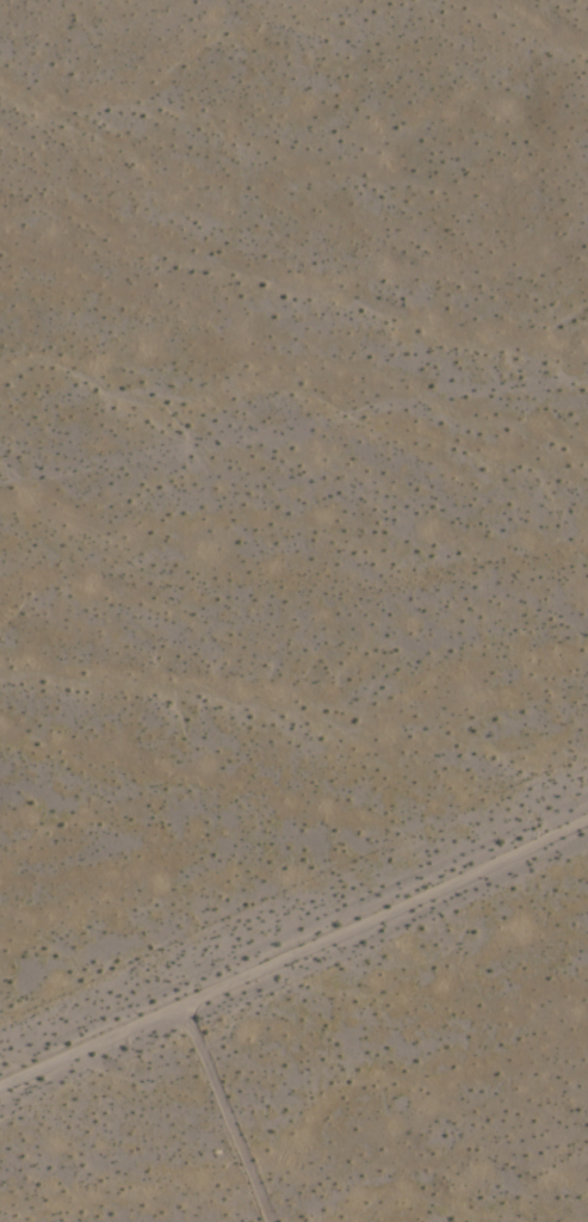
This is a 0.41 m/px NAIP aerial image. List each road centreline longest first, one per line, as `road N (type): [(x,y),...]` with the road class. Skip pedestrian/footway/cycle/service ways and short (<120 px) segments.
road 1 (track): [(0,1122),(587,858)]

